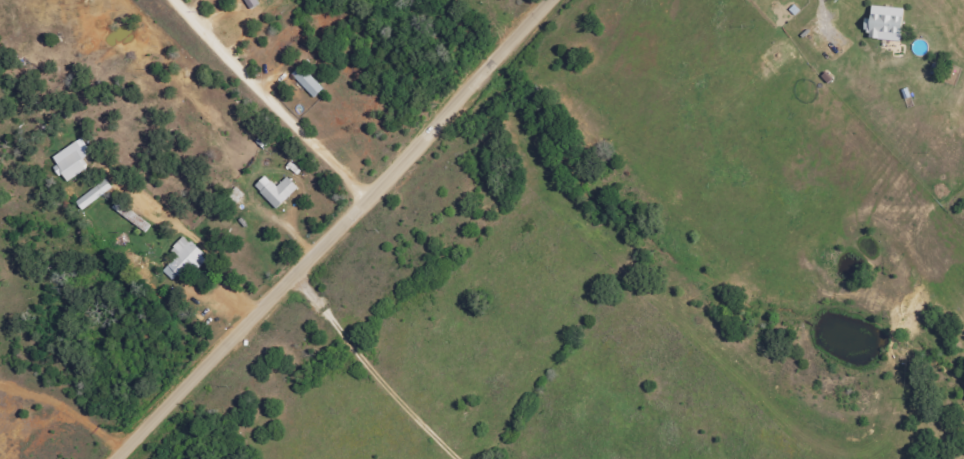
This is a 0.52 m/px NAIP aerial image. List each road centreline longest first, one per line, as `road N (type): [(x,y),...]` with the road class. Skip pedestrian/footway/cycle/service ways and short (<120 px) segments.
road 1 (residential): [(552,0),(116,458)]
road 2 (residential): [(594,0),(807,206)]

